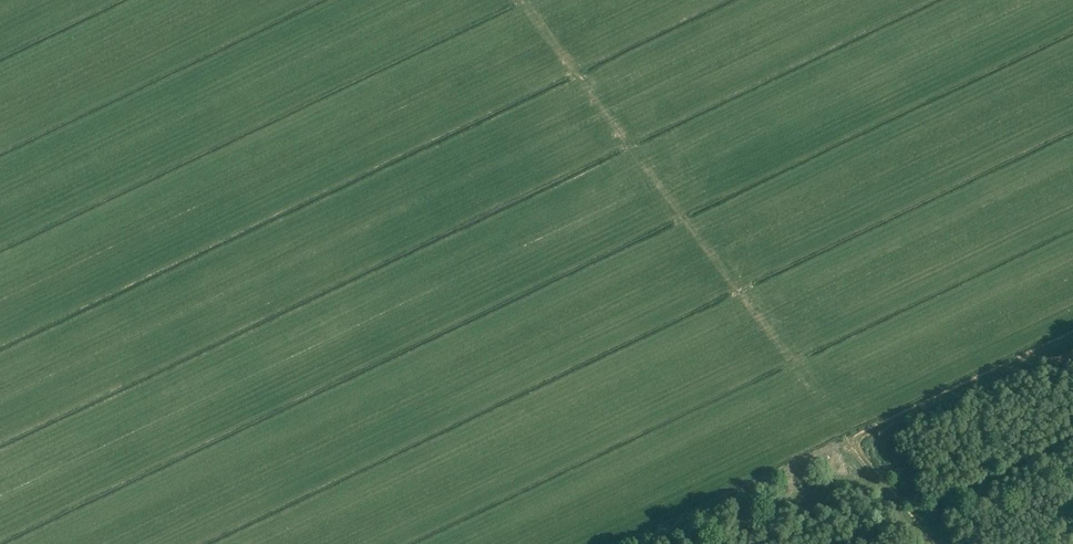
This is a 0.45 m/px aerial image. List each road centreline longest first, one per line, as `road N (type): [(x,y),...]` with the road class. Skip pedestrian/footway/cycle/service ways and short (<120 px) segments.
road 1 (track): [(523,0),(929,543)]

